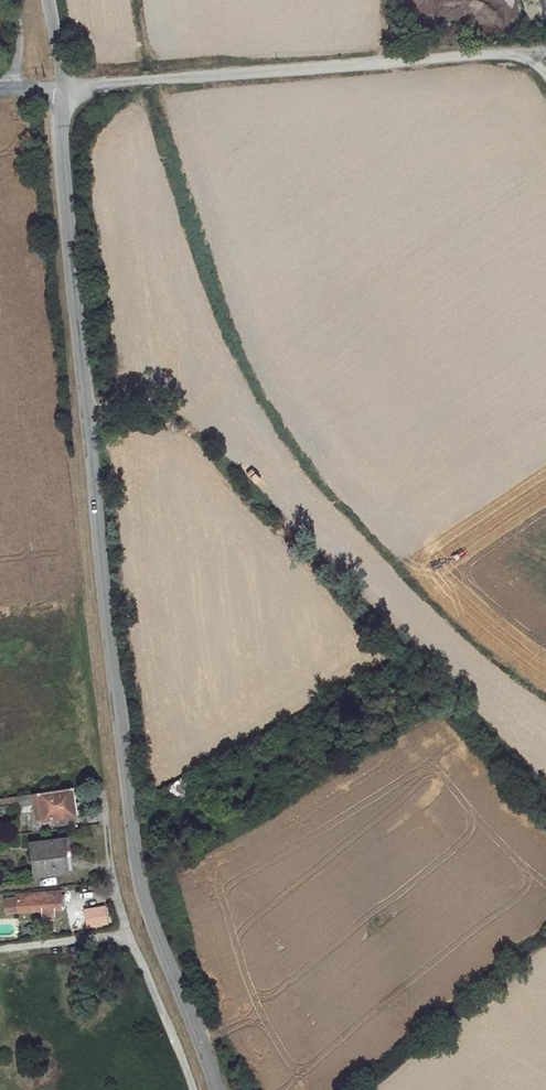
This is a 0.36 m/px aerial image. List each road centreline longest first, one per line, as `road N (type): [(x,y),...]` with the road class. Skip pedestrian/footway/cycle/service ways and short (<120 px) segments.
road 1 (unclassified): [(217,1089),(140,882),(119,753),(62,89)]
road 2 (unclassified): [(62,89),(524,53),(545,77)]
road 3 (track): [(111,862),(87,704)]

